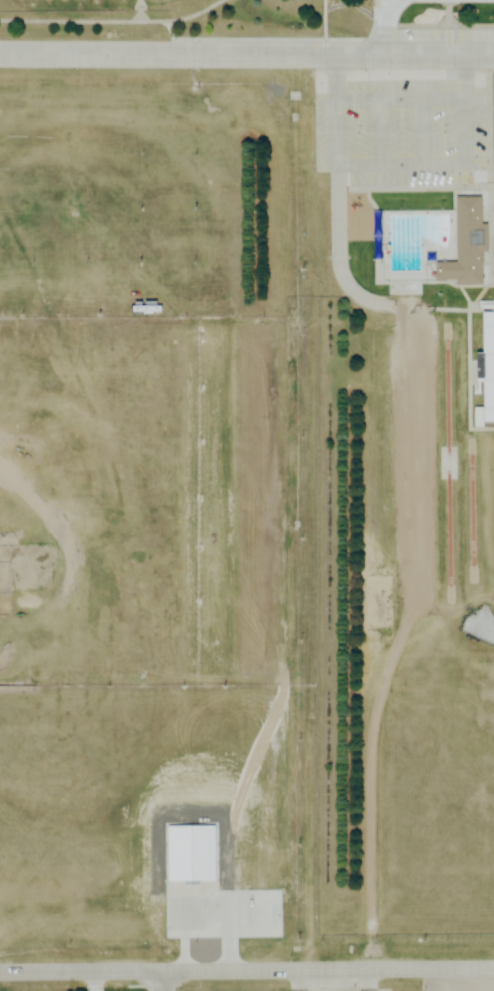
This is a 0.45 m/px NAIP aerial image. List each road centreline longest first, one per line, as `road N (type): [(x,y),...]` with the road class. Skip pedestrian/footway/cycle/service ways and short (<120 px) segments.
road 1 (tertiary): [(0,973),(493,968)]
road 2 (residential): [(0,49),(493,53)]

